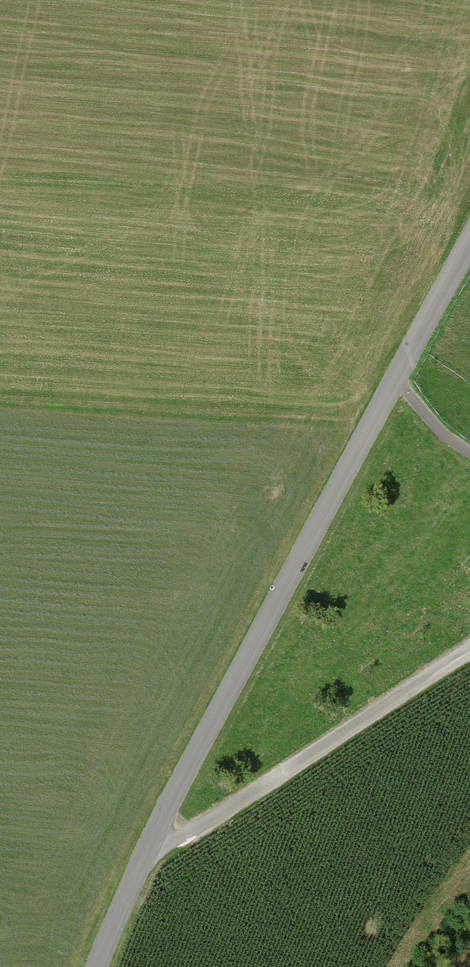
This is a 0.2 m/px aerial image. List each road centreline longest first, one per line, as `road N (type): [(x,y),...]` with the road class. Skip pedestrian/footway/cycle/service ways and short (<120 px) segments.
road 1 (unclassified): [(99,966),(199,744),(396,379)]
road 2 (track): [(142,858),(469,648)]
road 3 (unclassified): [(396,379),(469,244)]

